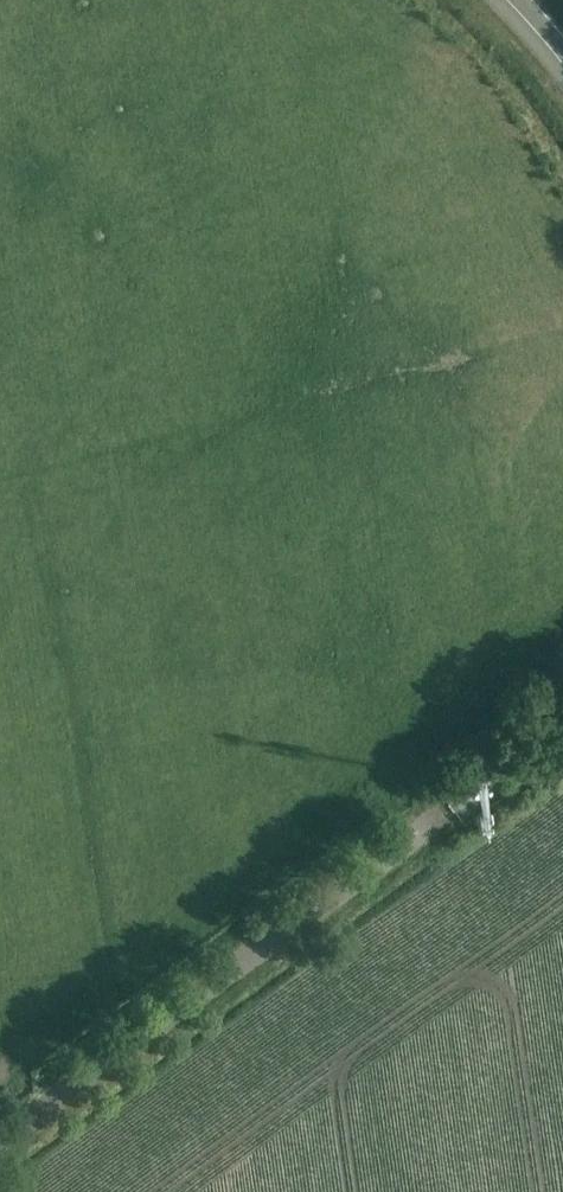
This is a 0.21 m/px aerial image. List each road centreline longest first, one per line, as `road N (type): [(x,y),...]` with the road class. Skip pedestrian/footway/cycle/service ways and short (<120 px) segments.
road 1 (unclassified): [(0,1140),(447,811)]

